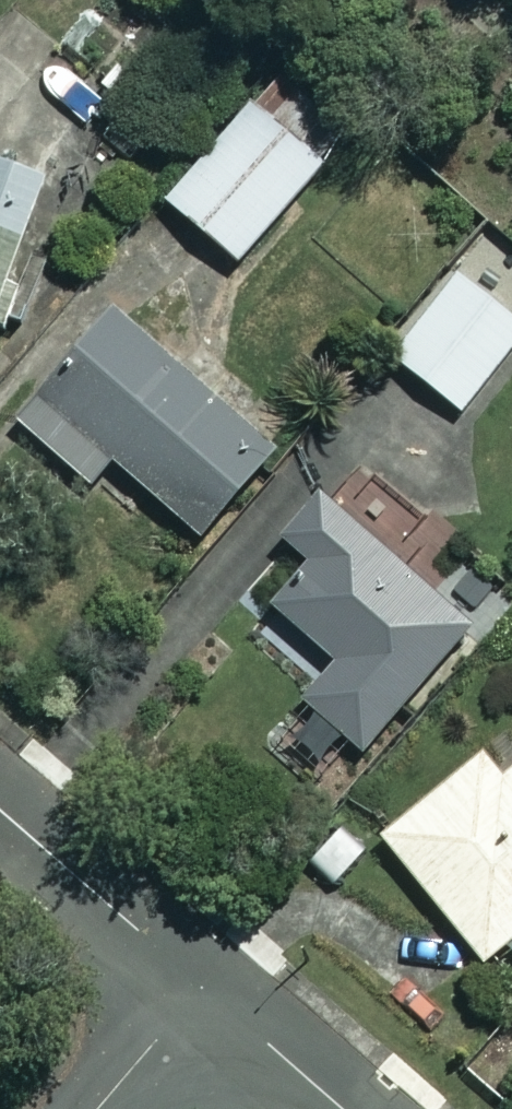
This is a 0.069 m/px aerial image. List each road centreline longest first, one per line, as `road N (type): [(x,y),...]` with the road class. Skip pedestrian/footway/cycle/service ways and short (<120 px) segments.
road 1 (residential): [(0,809),(199,984)]
road 2 (residential): [(199,984),(342,1108)]
road 3 (residential): [(199,984),(94,1108)]

